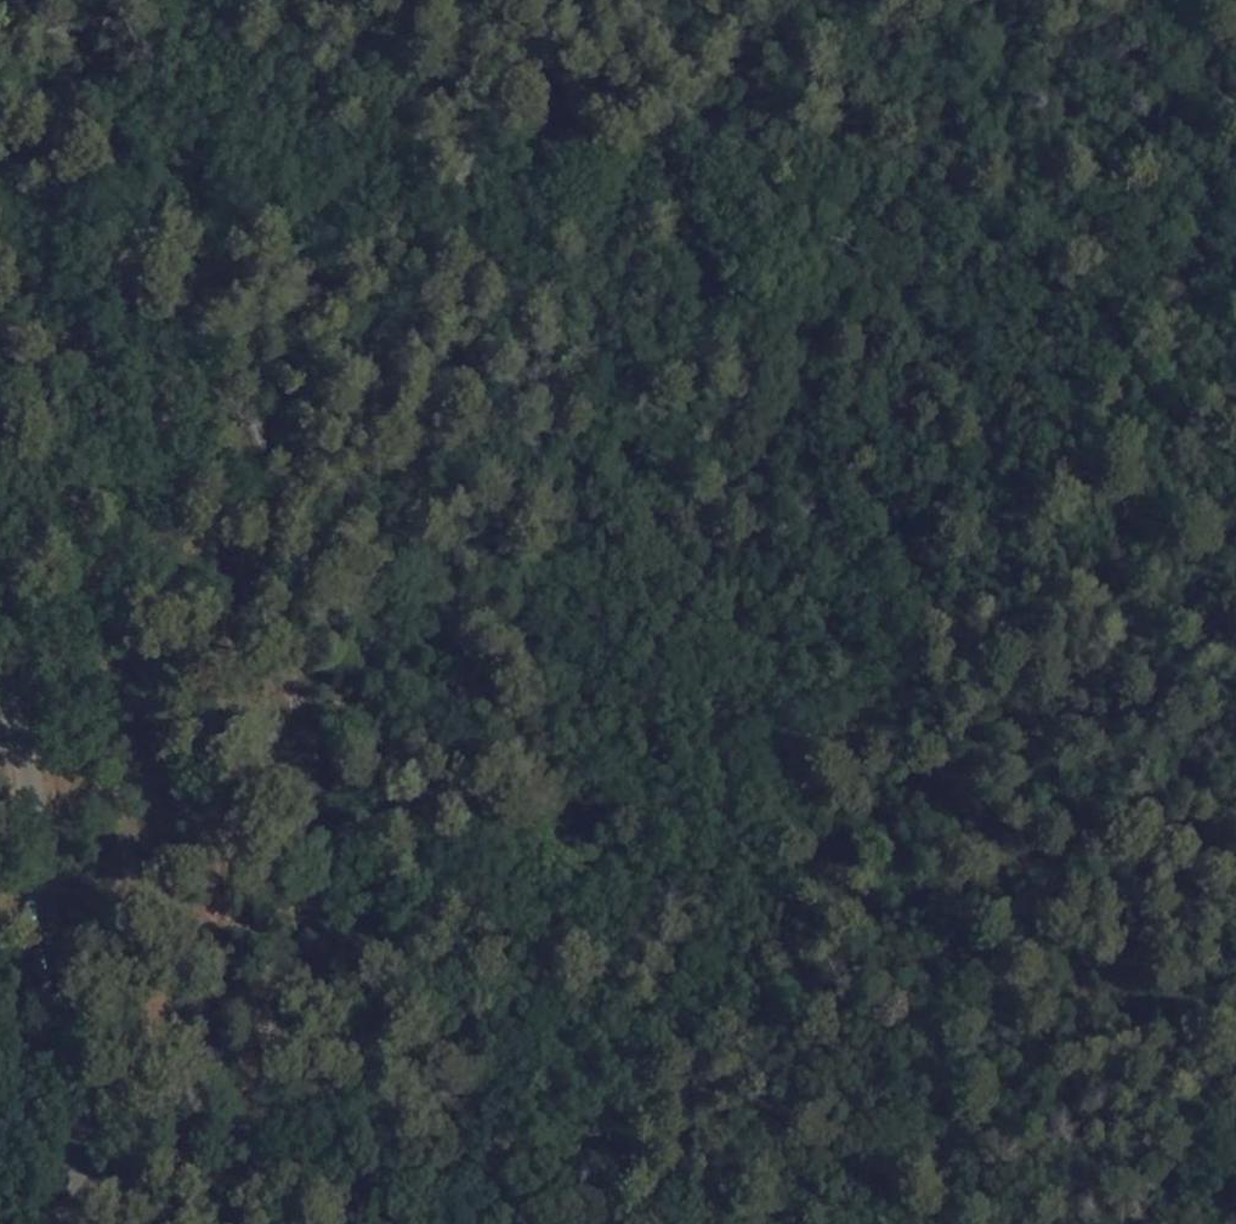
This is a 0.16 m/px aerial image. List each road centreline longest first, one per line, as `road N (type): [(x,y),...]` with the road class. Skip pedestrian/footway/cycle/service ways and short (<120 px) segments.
road 1 (unclassified): [(0,681),(32,783),(36,931),(72,1223)]

